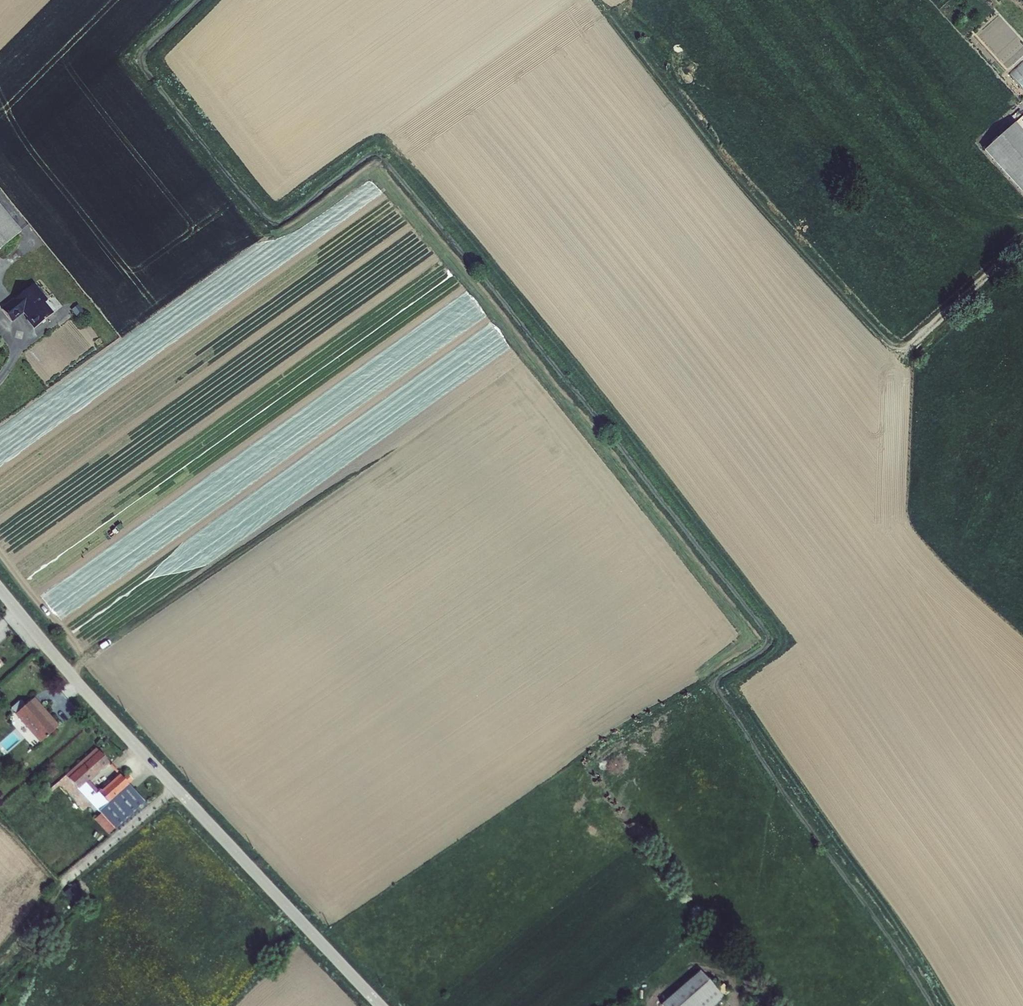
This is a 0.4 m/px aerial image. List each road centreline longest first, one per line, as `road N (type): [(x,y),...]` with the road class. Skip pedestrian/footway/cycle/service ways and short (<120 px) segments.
road 1 (unclassified): [(381,1005),(76,681),(0,589)]

